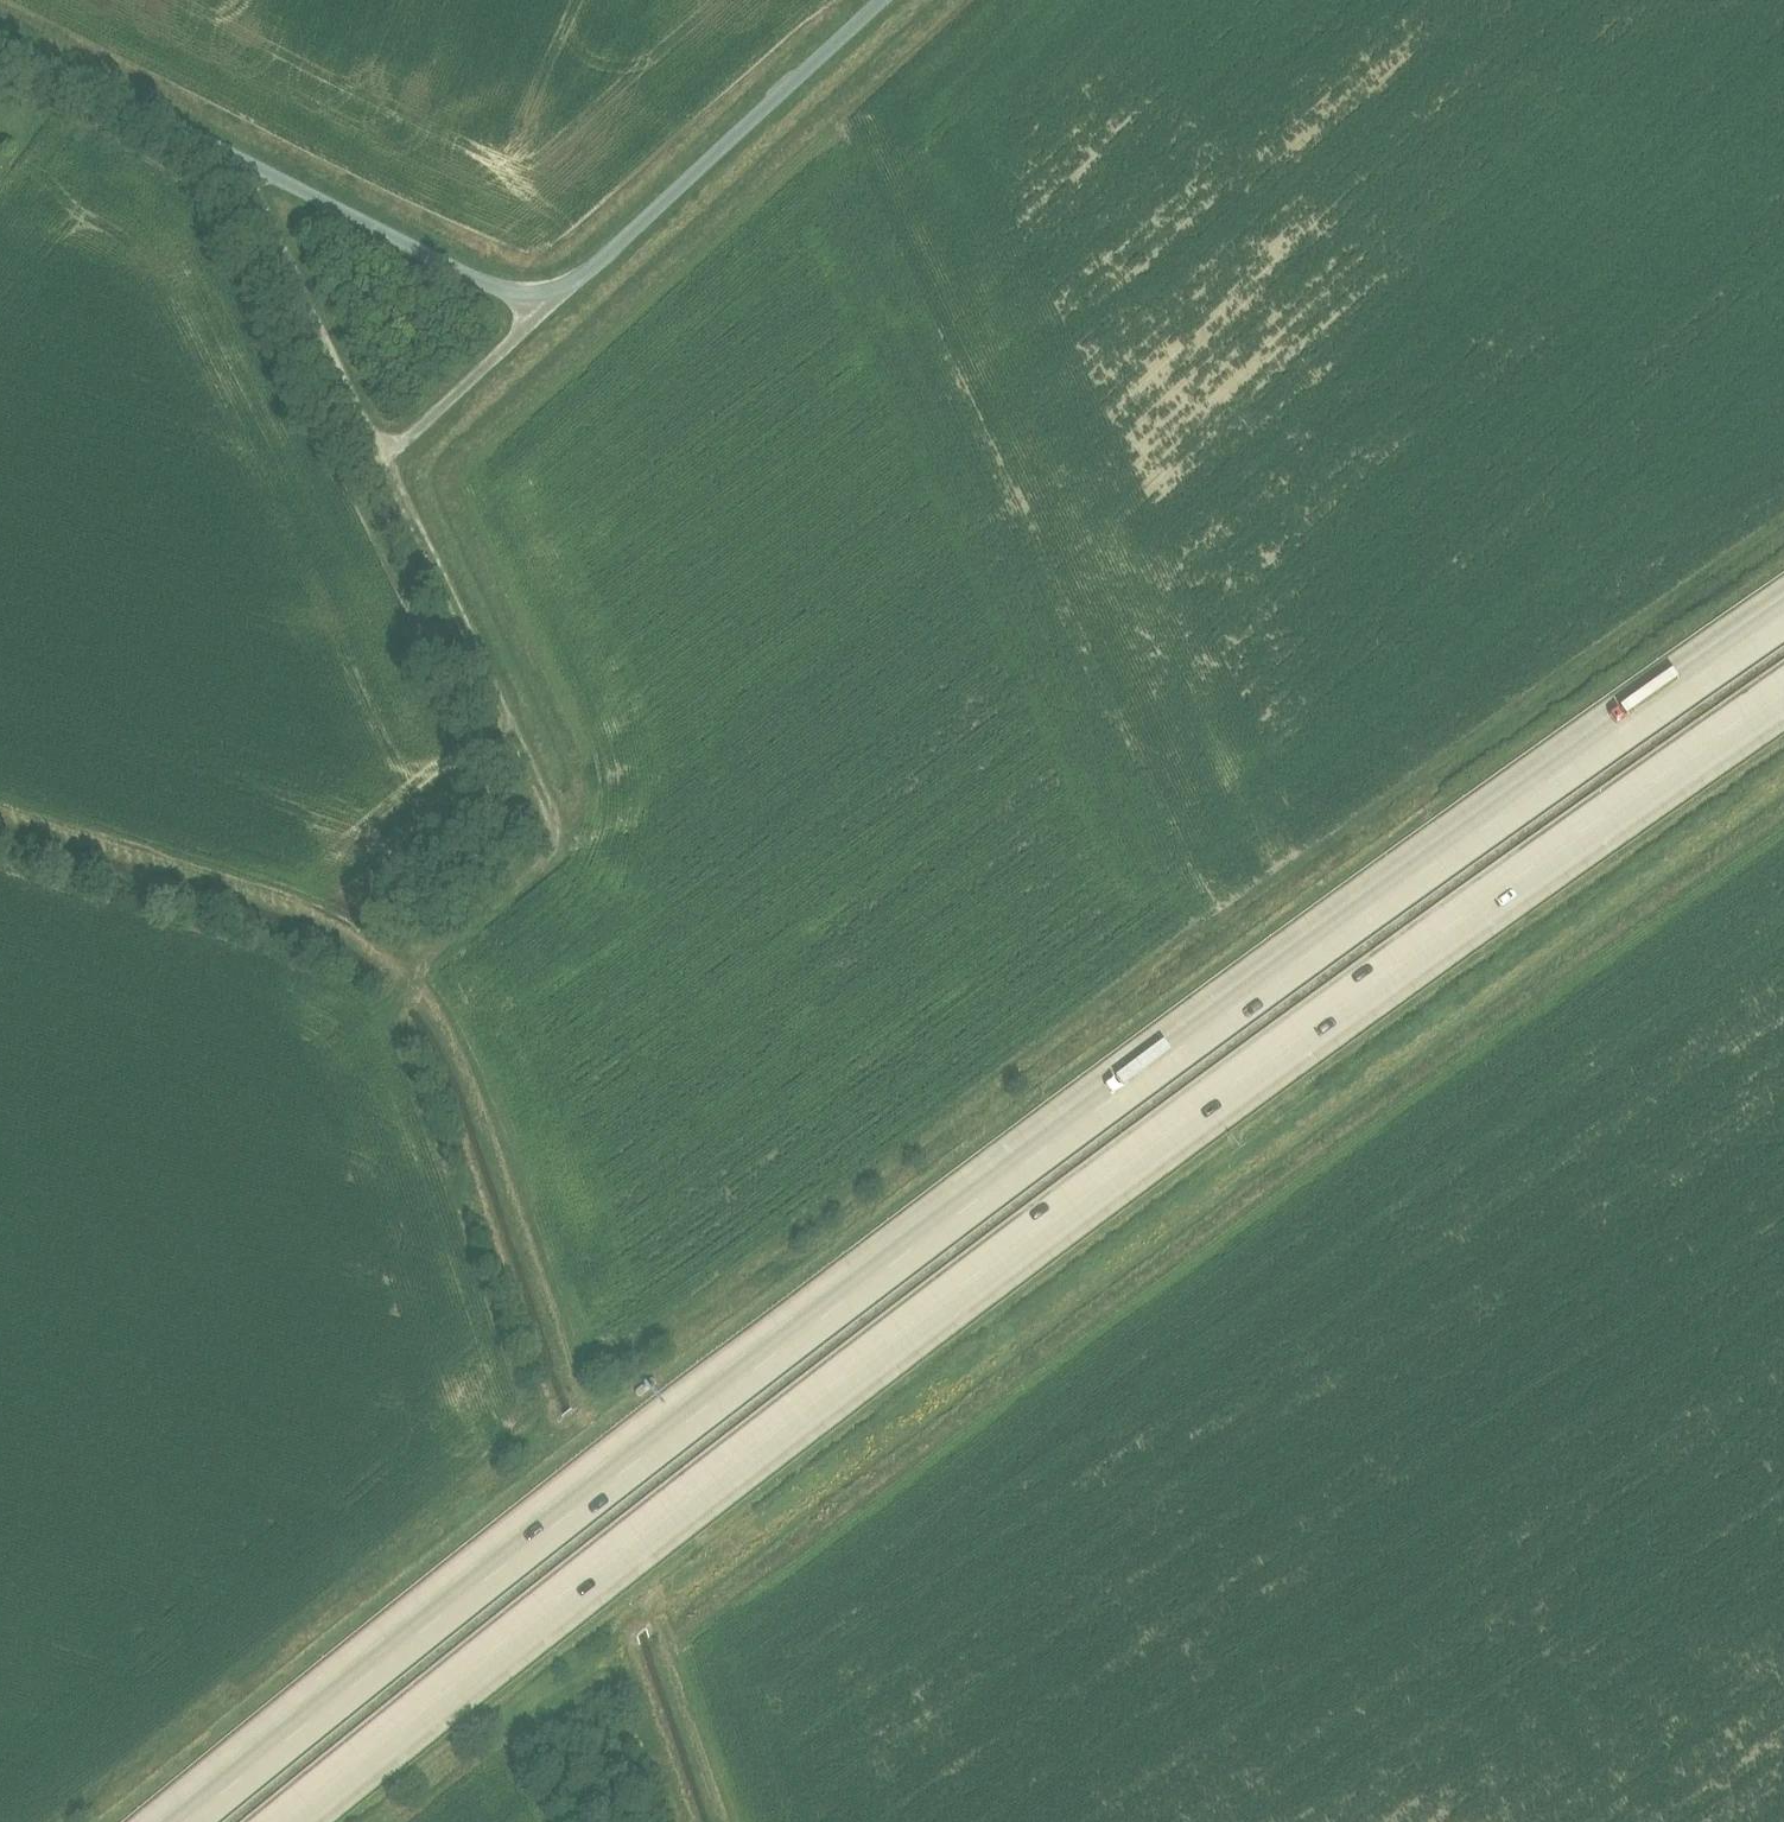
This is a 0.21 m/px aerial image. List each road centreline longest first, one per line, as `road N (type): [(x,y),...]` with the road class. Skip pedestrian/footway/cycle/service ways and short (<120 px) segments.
road 1 (motorway): [(1783,607),(1132,1070),(154,1821)]
road 2 (motorway): [(270,1821),(815,1385),(1783,694)]
road 3 (unclassified): [(890,0),(546,318),(0,41)]

